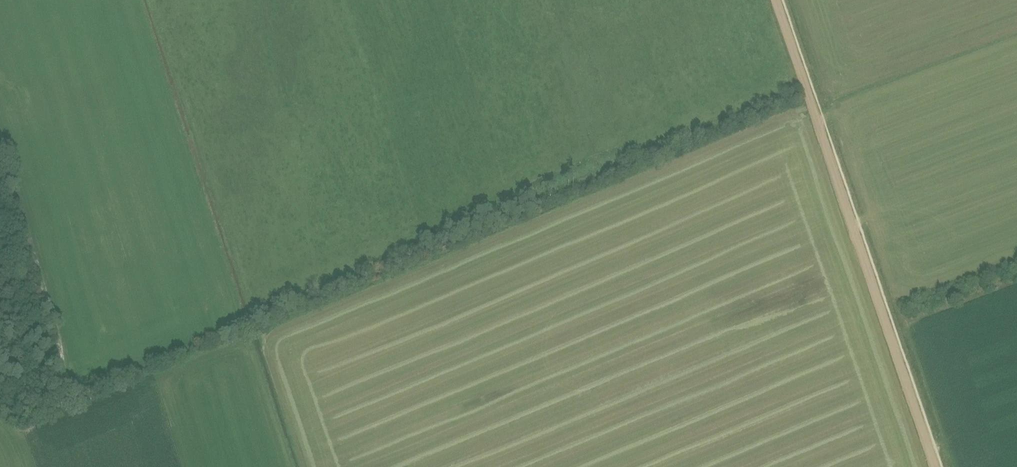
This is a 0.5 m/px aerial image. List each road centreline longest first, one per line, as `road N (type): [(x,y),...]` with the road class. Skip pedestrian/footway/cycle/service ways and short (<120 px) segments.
road 1 (track): [(776,0),(935,466)]

